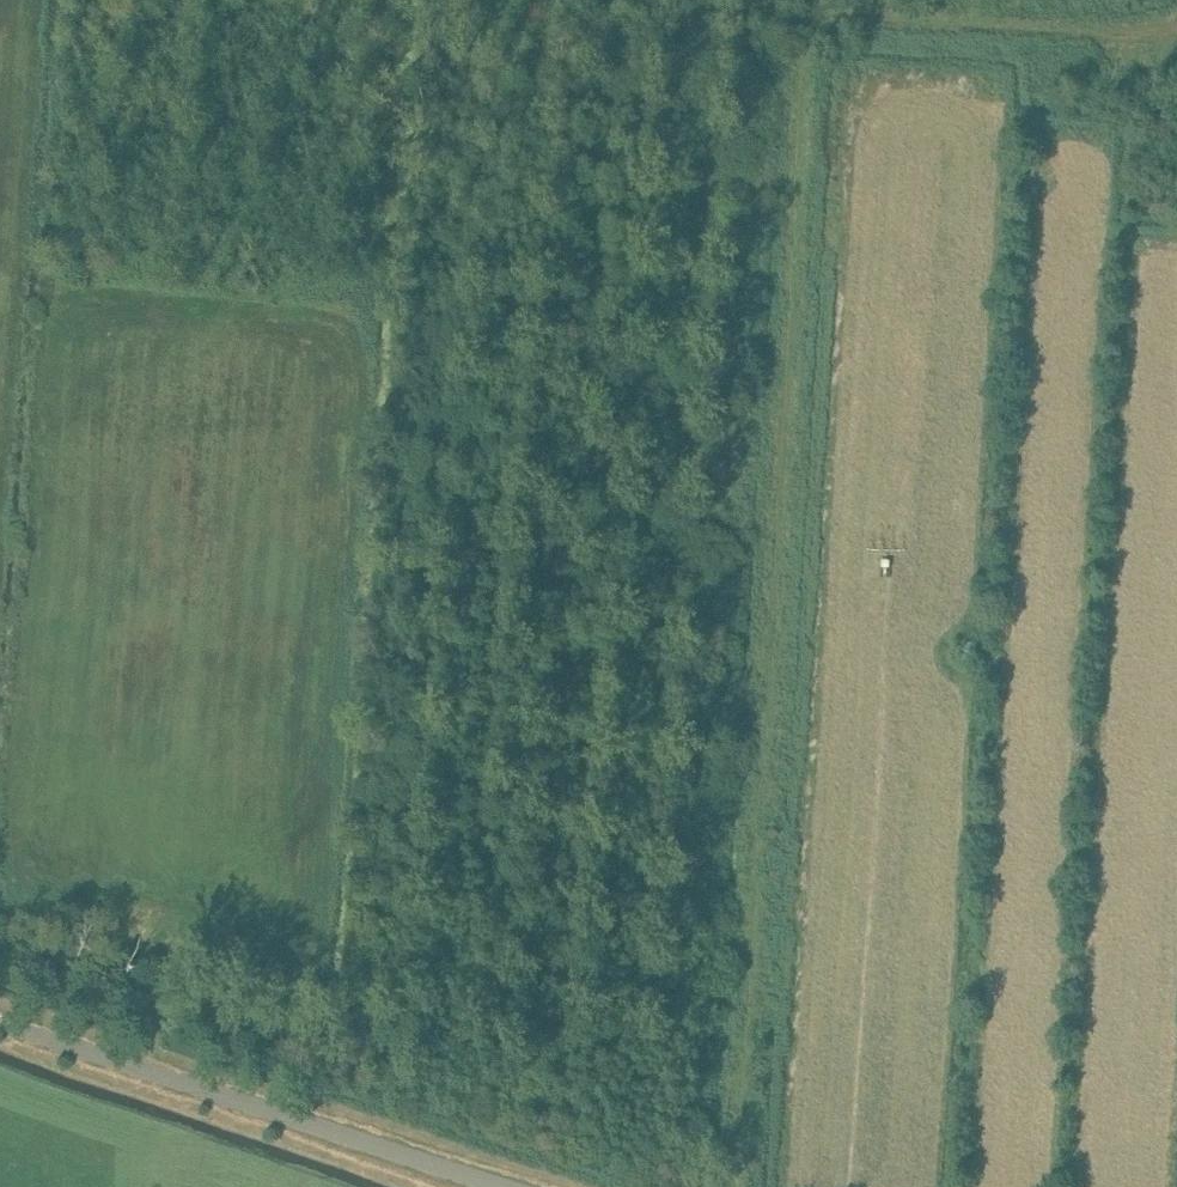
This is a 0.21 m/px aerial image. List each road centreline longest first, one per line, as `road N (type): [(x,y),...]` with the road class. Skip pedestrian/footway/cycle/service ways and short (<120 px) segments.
road 1 (unclassified): [(511,1186),(0,1022)]

